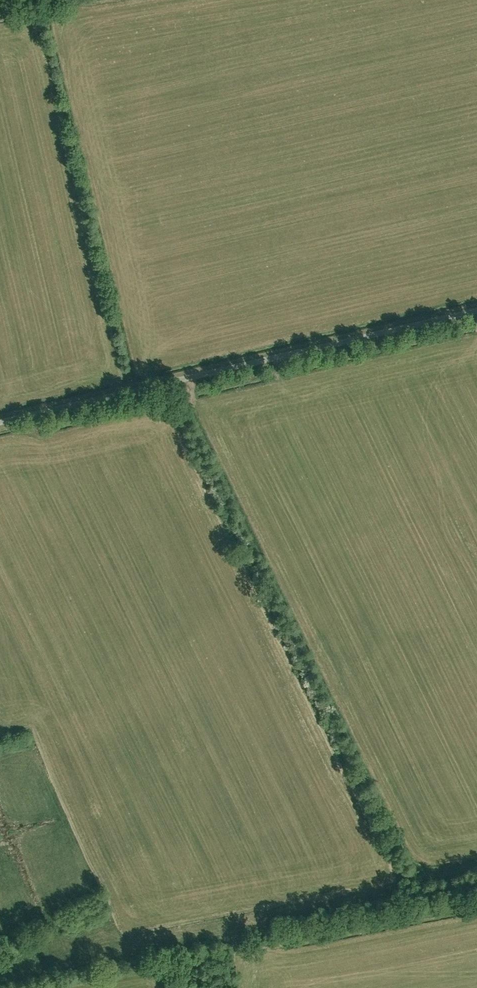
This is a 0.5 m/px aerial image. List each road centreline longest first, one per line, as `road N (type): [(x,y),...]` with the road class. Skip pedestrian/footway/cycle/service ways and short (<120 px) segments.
road 1 (unclassified): [(0,423),(476,310)]

